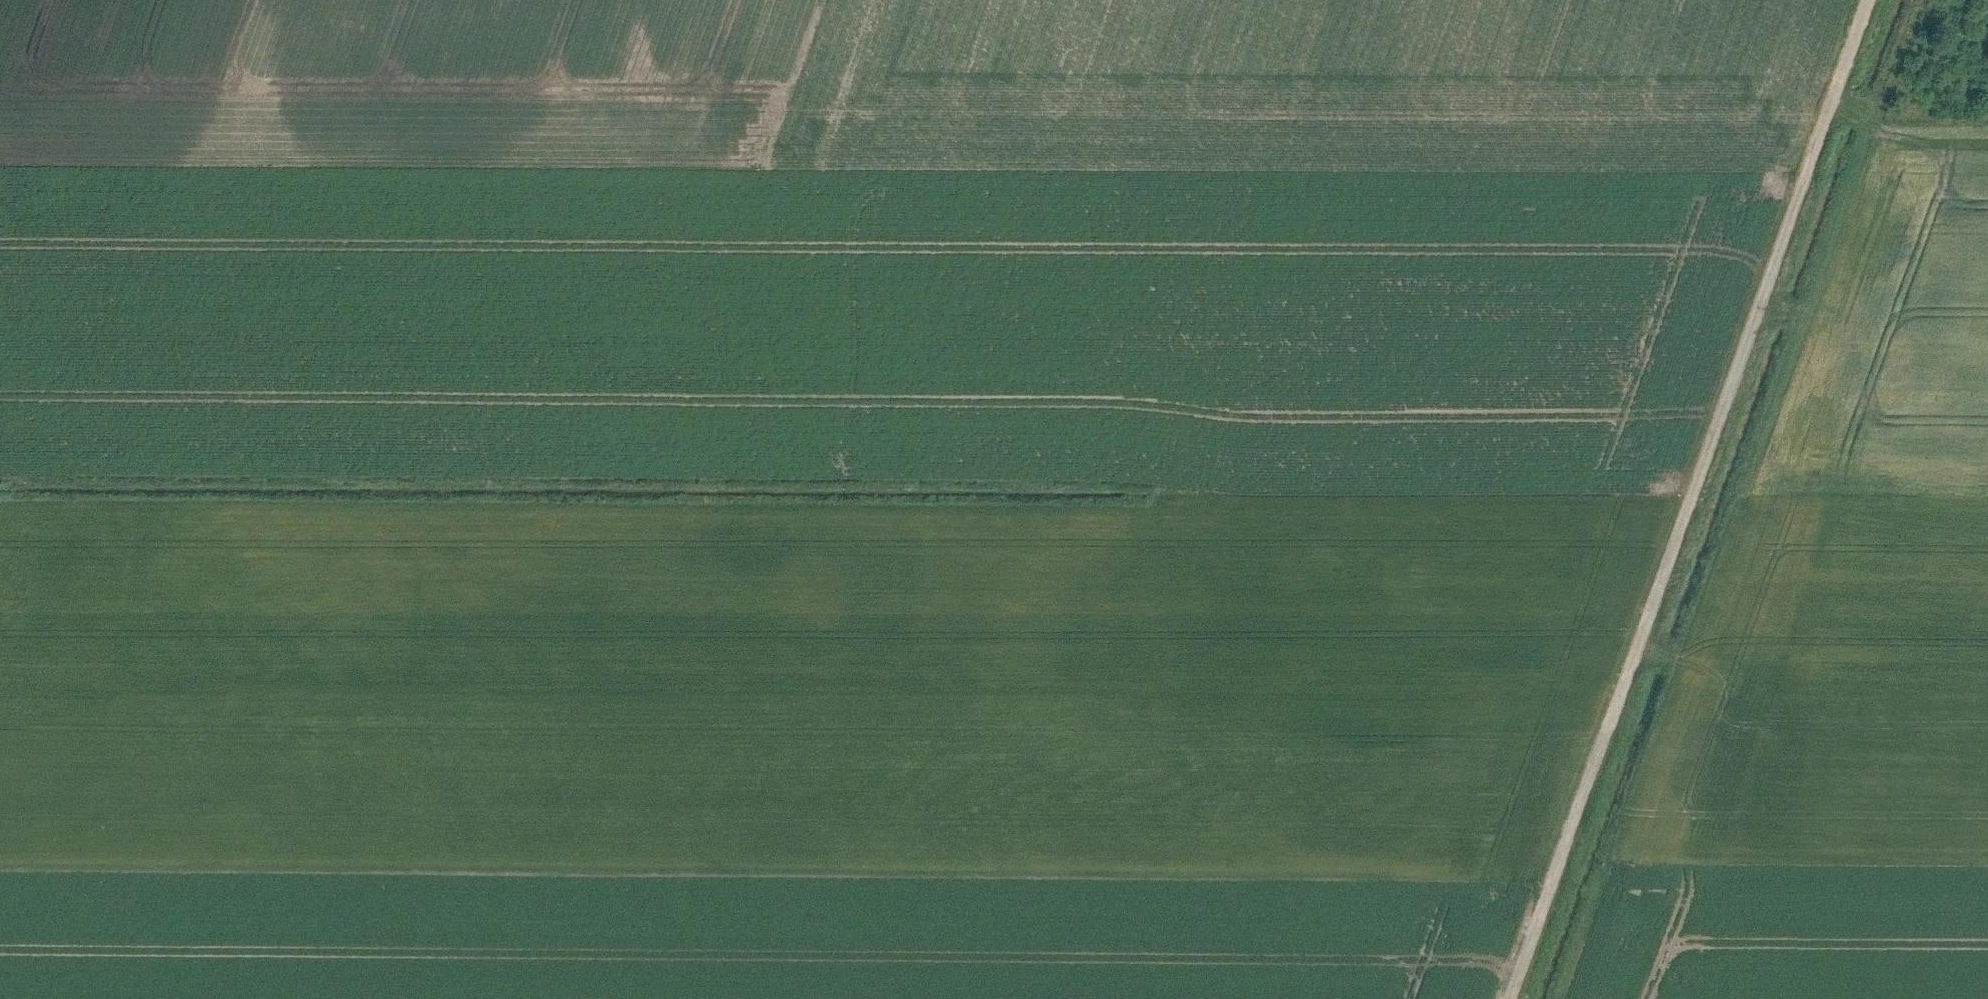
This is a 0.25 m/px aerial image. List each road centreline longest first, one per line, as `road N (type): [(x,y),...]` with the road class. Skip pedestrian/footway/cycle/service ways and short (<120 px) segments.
road 1 (track): [(1485,998),(1843,0)]

